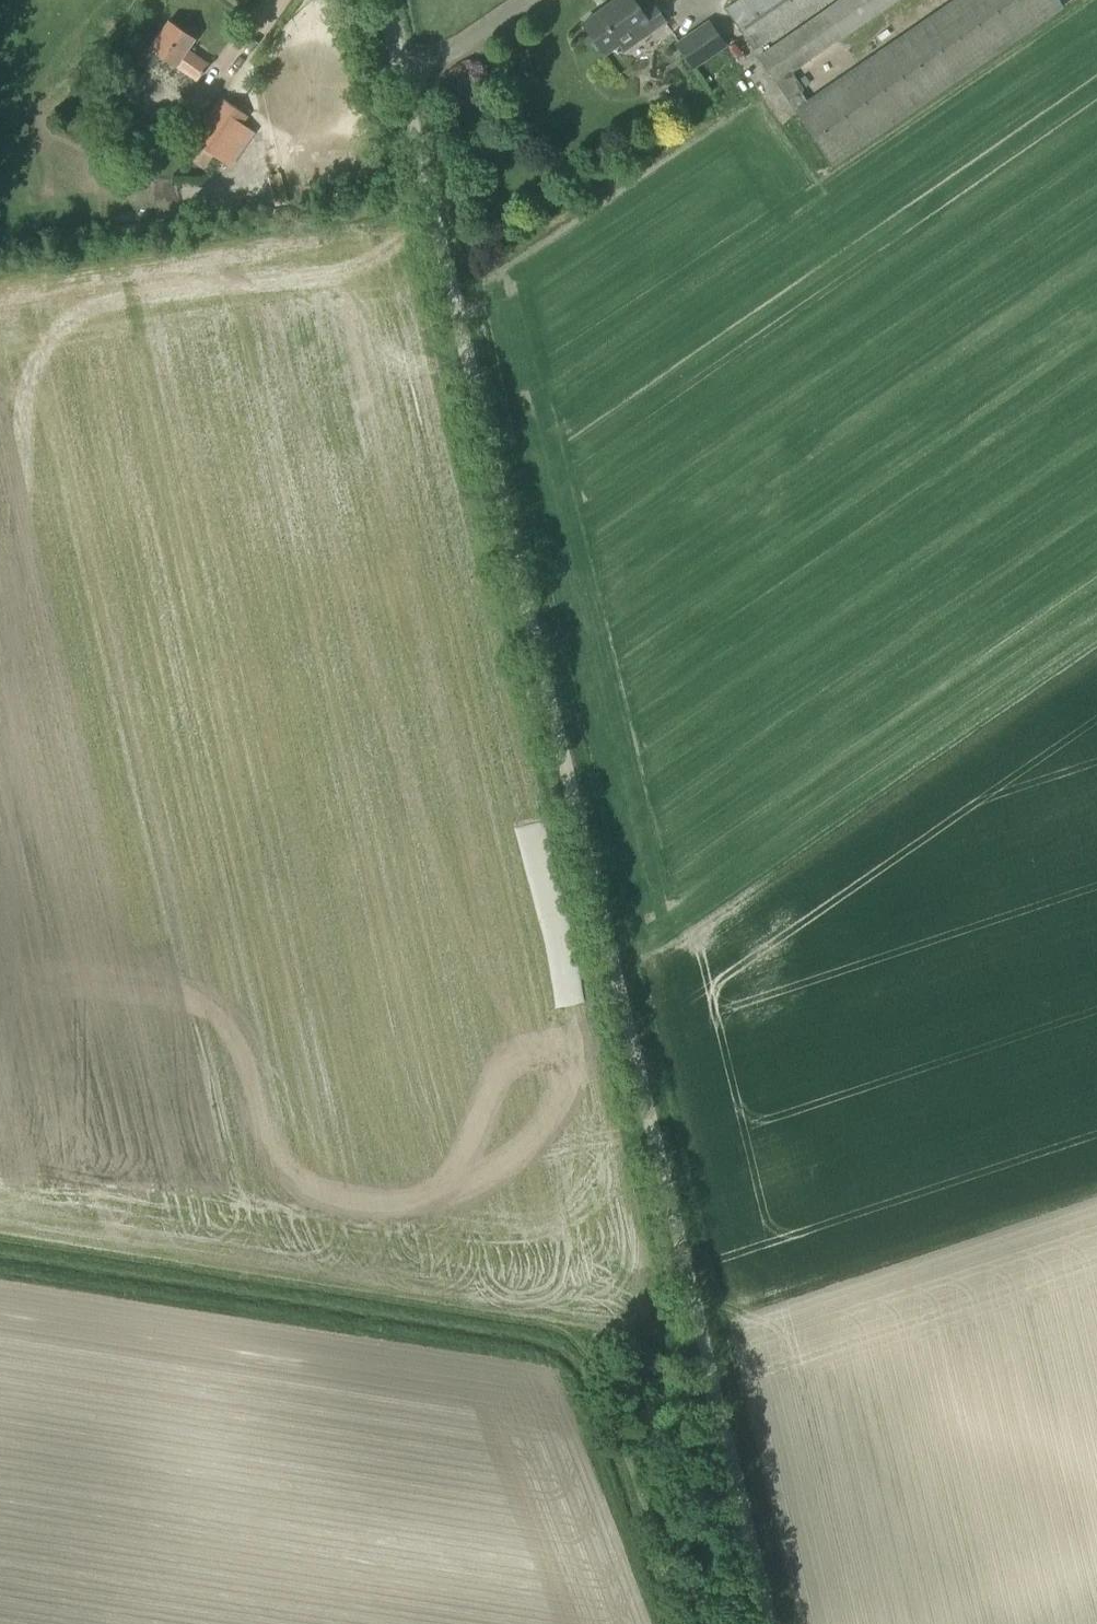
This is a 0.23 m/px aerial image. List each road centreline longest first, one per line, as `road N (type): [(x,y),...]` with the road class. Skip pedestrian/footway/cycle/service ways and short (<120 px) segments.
road 1 (unclassified): [(384,0),(770,1623)]
road 2 (track): [(0,1241),(555,1329),(588,1347),(688,1623)]

